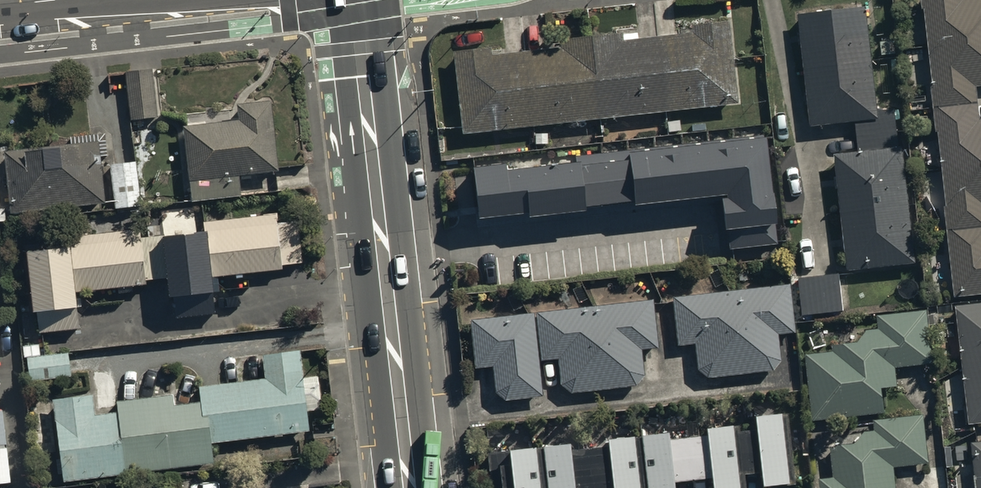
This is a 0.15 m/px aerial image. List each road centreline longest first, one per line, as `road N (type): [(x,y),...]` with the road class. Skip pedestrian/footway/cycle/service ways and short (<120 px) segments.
road 1 (secondary): [(409,487),(355,0)]

